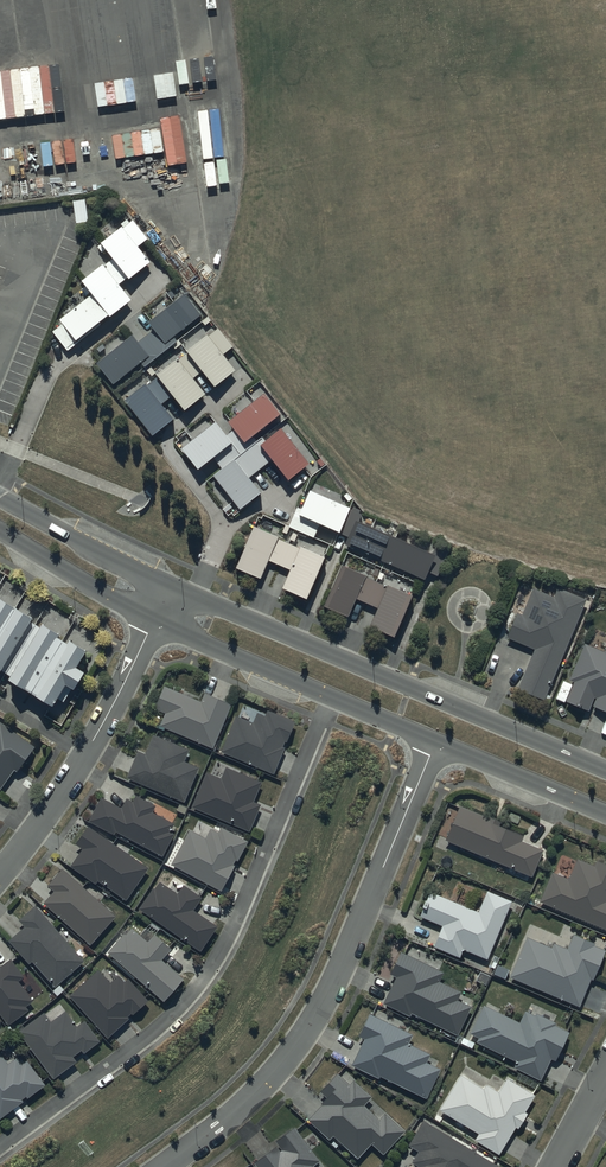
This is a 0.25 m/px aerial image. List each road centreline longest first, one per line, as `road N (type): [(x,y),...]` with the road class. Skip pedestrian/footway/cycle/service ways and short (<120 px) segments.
road 1 (residential): [(332,697),(210,970),(165,1020),(0,1145)]
road 2 (residential): [(164,1166),(239,1110),(301,1039),(339,972),(435,741)]
road 3 (residential): [(170,586),(605,770)]
road 4 (residential): [(0,876),(86,755),(154,622)]
road 5 (residential): [(332,697),(154,622)]
road 6 (residential): [(0,496),(170,586)]
road 7 (residential): [(605,813),(435,741)]
road 8 (residential): [(154,622),(0,532)]

